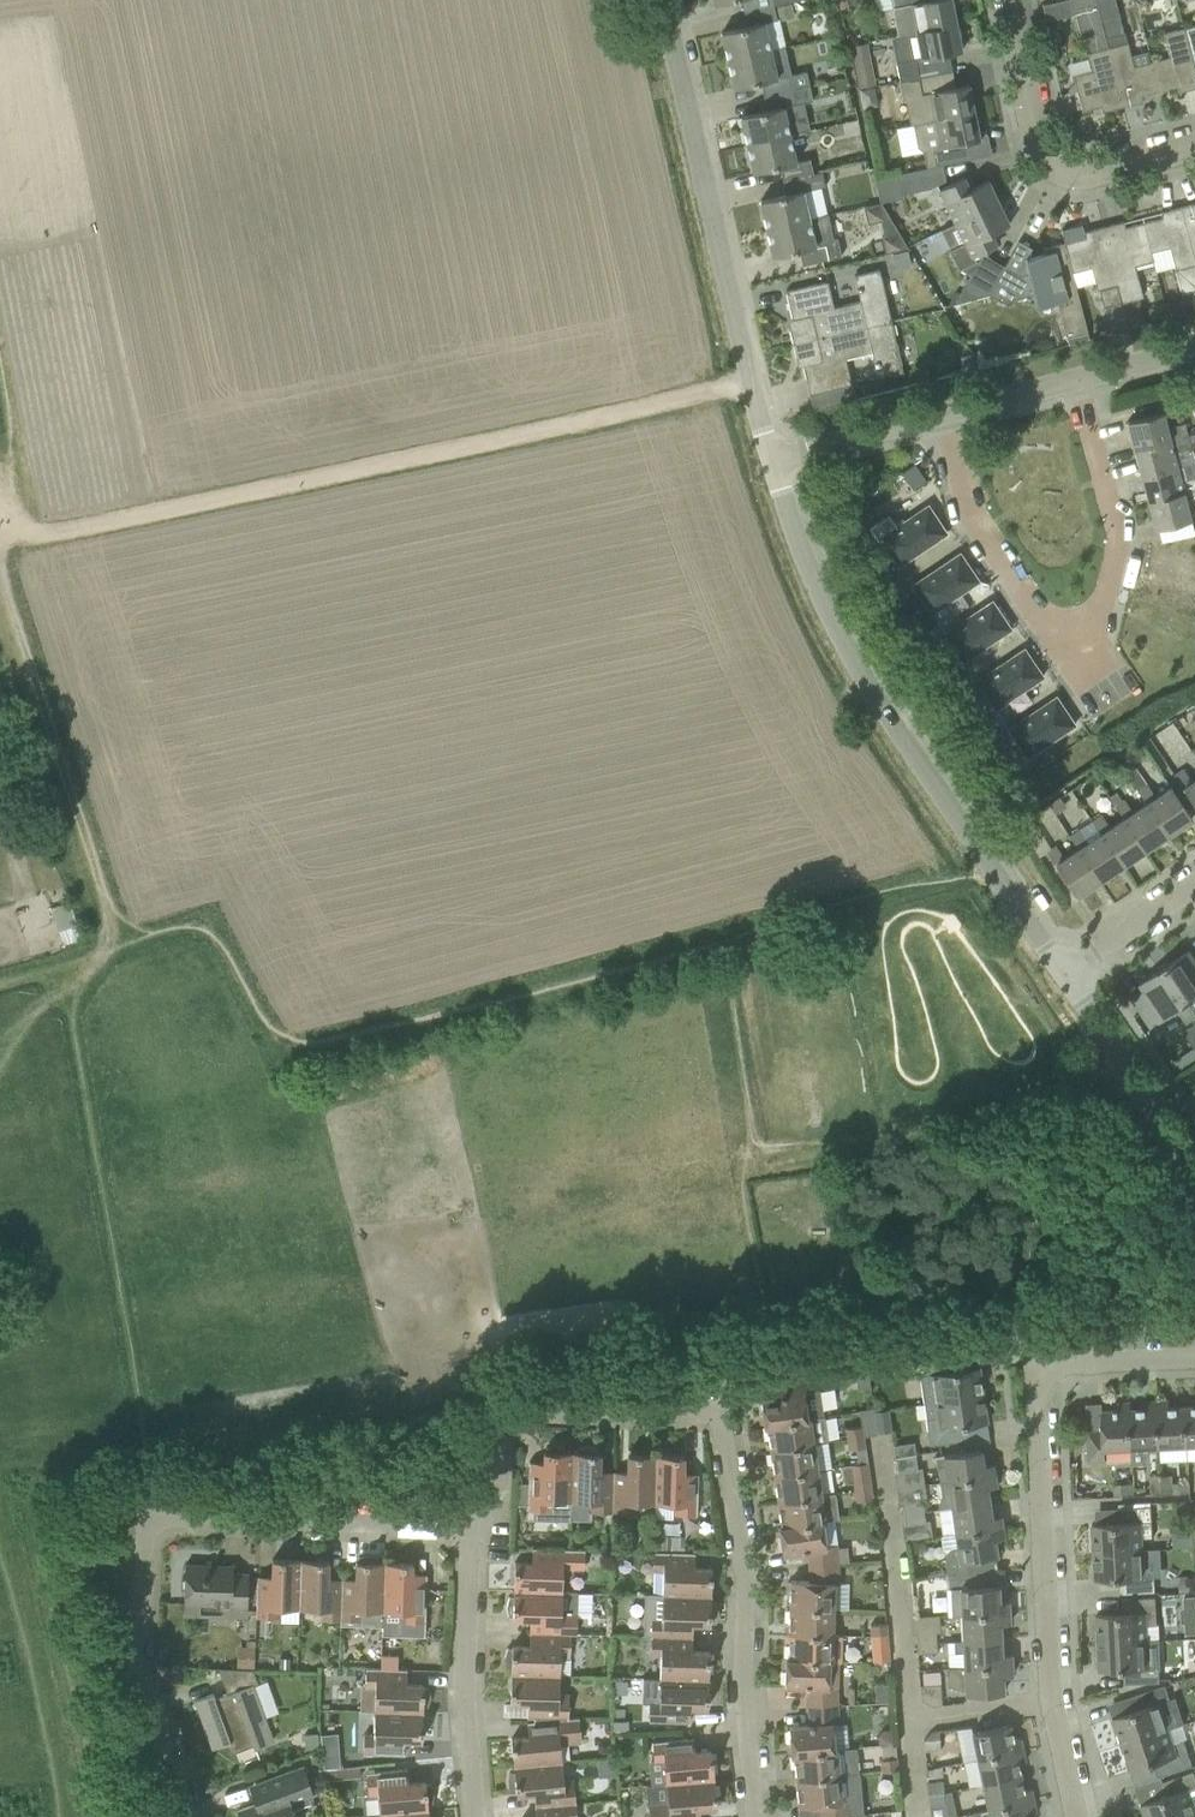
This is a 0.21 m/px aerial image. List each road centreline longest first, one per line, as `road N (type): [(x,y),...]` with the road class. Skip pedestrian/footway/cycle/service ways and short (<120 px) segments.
road 1 (track): [(118,951),(207,924),(272,1039),(294,1047),(985,862)]
road 2 (track): [(1,535),(63,533),(752,384)]
road 3 (residential): [(194,1816),(140,1674),(145,1539),(157,1518),(471,1527)]
road 4 (residential): [(1059,972),(809,572),(774,461)]
road 5 (residential): [(1078,378),(1119,538),(1097,620),(1078,637),(1041,619),(973,518),(946,416)]
road 6 (track): [(143,1468),(59,975)]
road 7 (residential): [(774,461),(662,0)]
road 8 (track): [(59,975),(118,951),(0,577)]
road 9 (residential): [(1079,1816),(1045,1620),(1042,1378)]
road 10 (residential): [(761,1816),(722,1412)]
road 11 (track): [(95,1816),(52,1595),(143,1468)]
road 12 (residential): [(471,1527),(495,1488),(498,1419),(517,1410),(722,1412)]
road 13 (residential): [(1194,148),(1101,172),(1064,167),(1033,133),(1006,0)]
road 14 (residential): [(476,1816),(465,1689),(471,1527)]
road 15 (residential): [(1194,1162),(1059,972)]
road 16 (residential): [(774,461),(946,416)]
road 17 (track): [(0,544),(8,424),(0,370)]
road 18 (residential): [(1059,972),(1194,887)]
road 19 (residential): [(1042,1378),(1063,1364),(1194,1358)]
road 20 (residential): [(946,416),(1078,378)]

